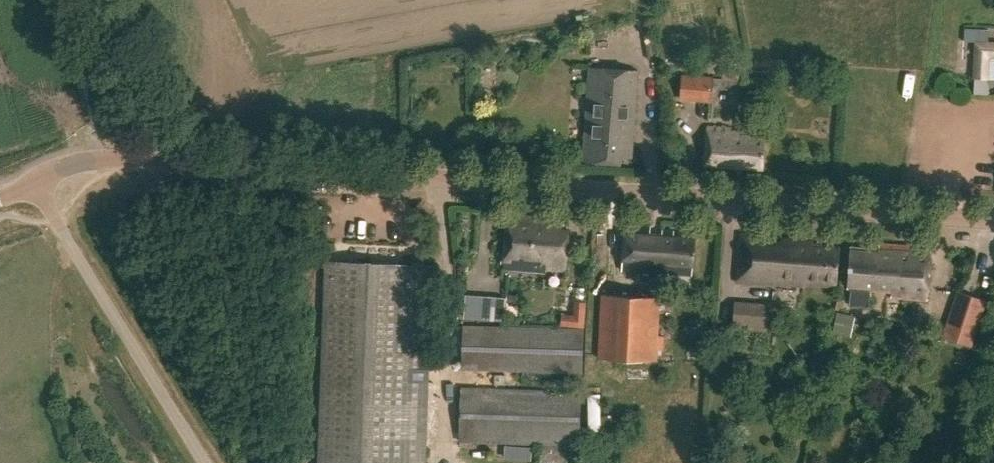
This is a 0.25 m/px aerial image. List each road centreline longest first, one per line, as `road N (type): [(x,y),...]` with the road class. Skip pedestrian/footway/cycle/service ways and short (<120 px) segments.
road 1 (unclassified): [(993,220),(167,162),(101,160),(65,167),(41,182)]
road 2 (unclassified): [(41,182),(207,462)]
road 3 (track): [(167,162),(99,0)]

